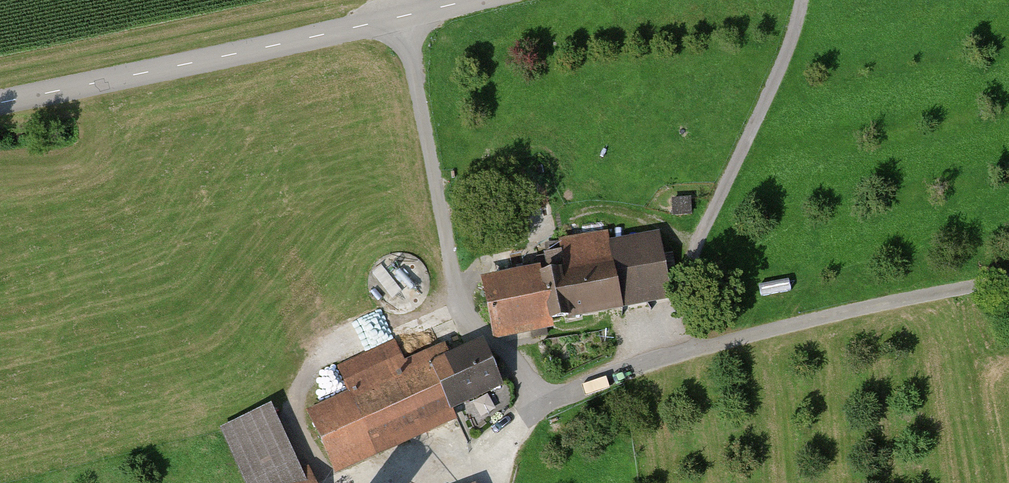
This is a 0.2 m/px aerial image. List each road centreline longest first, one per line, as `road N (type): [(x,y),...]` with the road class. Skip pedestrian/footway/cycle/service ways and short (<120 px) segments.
road 1 (track): [(396,0),(461,308),(547,404),(688,350)]
road 2 (tertiary): [(467,0),(0,103)]
road 3 (track): [(800,0),(794,39),(686,271),(688,350)]
road 4 (track): [(688,350),(1008,283)]

